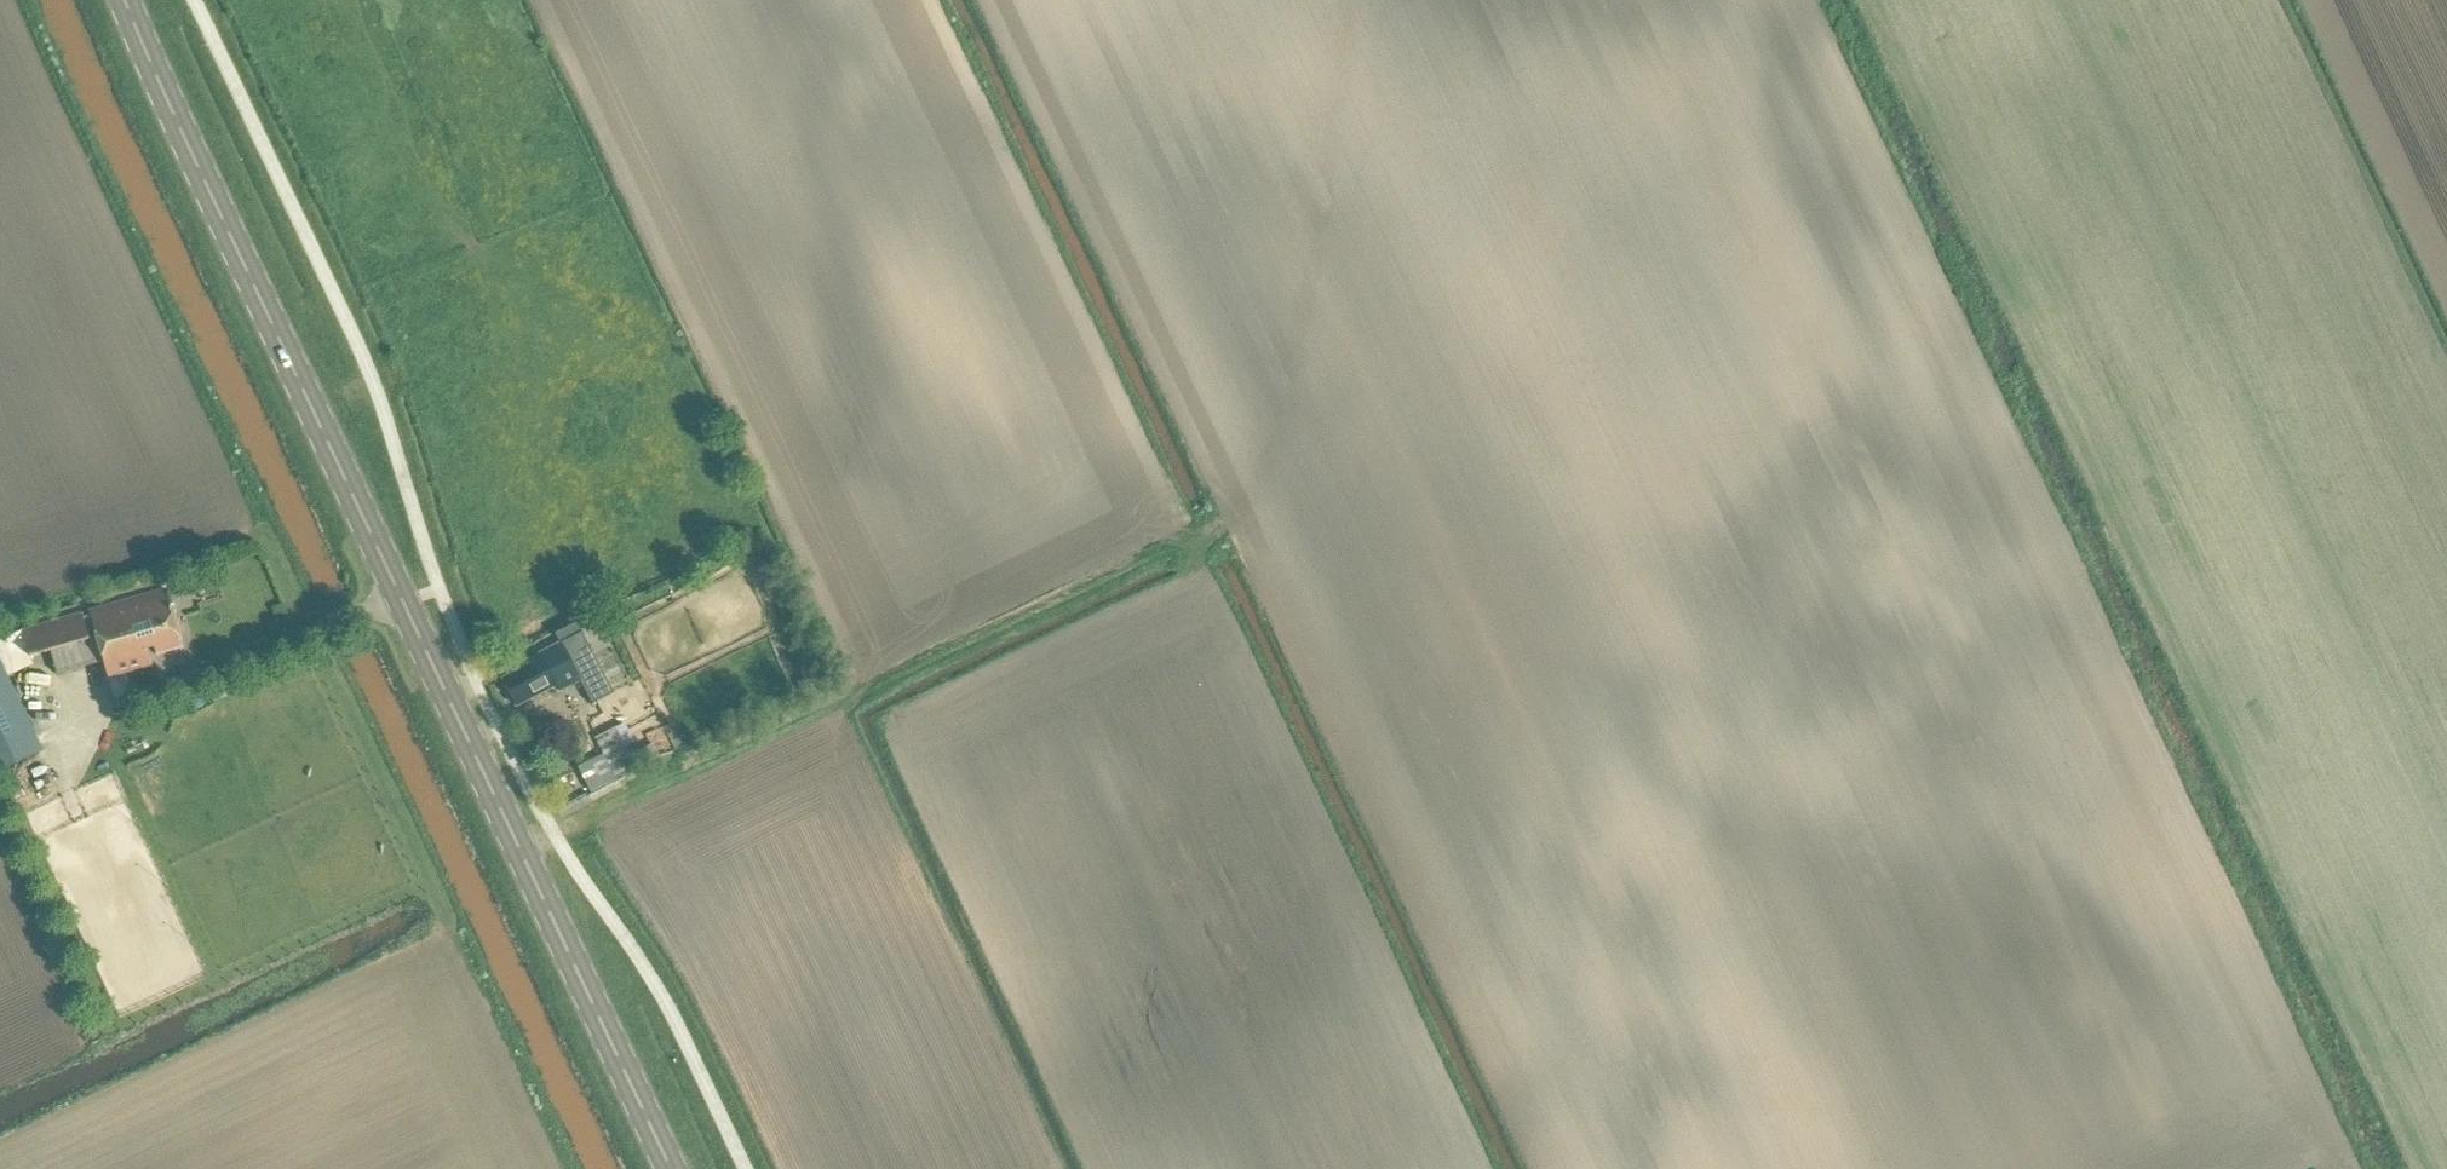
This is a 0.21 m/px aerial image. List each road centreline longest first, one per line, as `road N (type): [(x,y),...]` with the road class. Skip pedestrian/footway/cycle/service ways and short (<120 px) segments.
road 1 (primary): [(672,1168),(263,306),(130,0)]
road 2 (track): [(524,853),(1230,522)]

